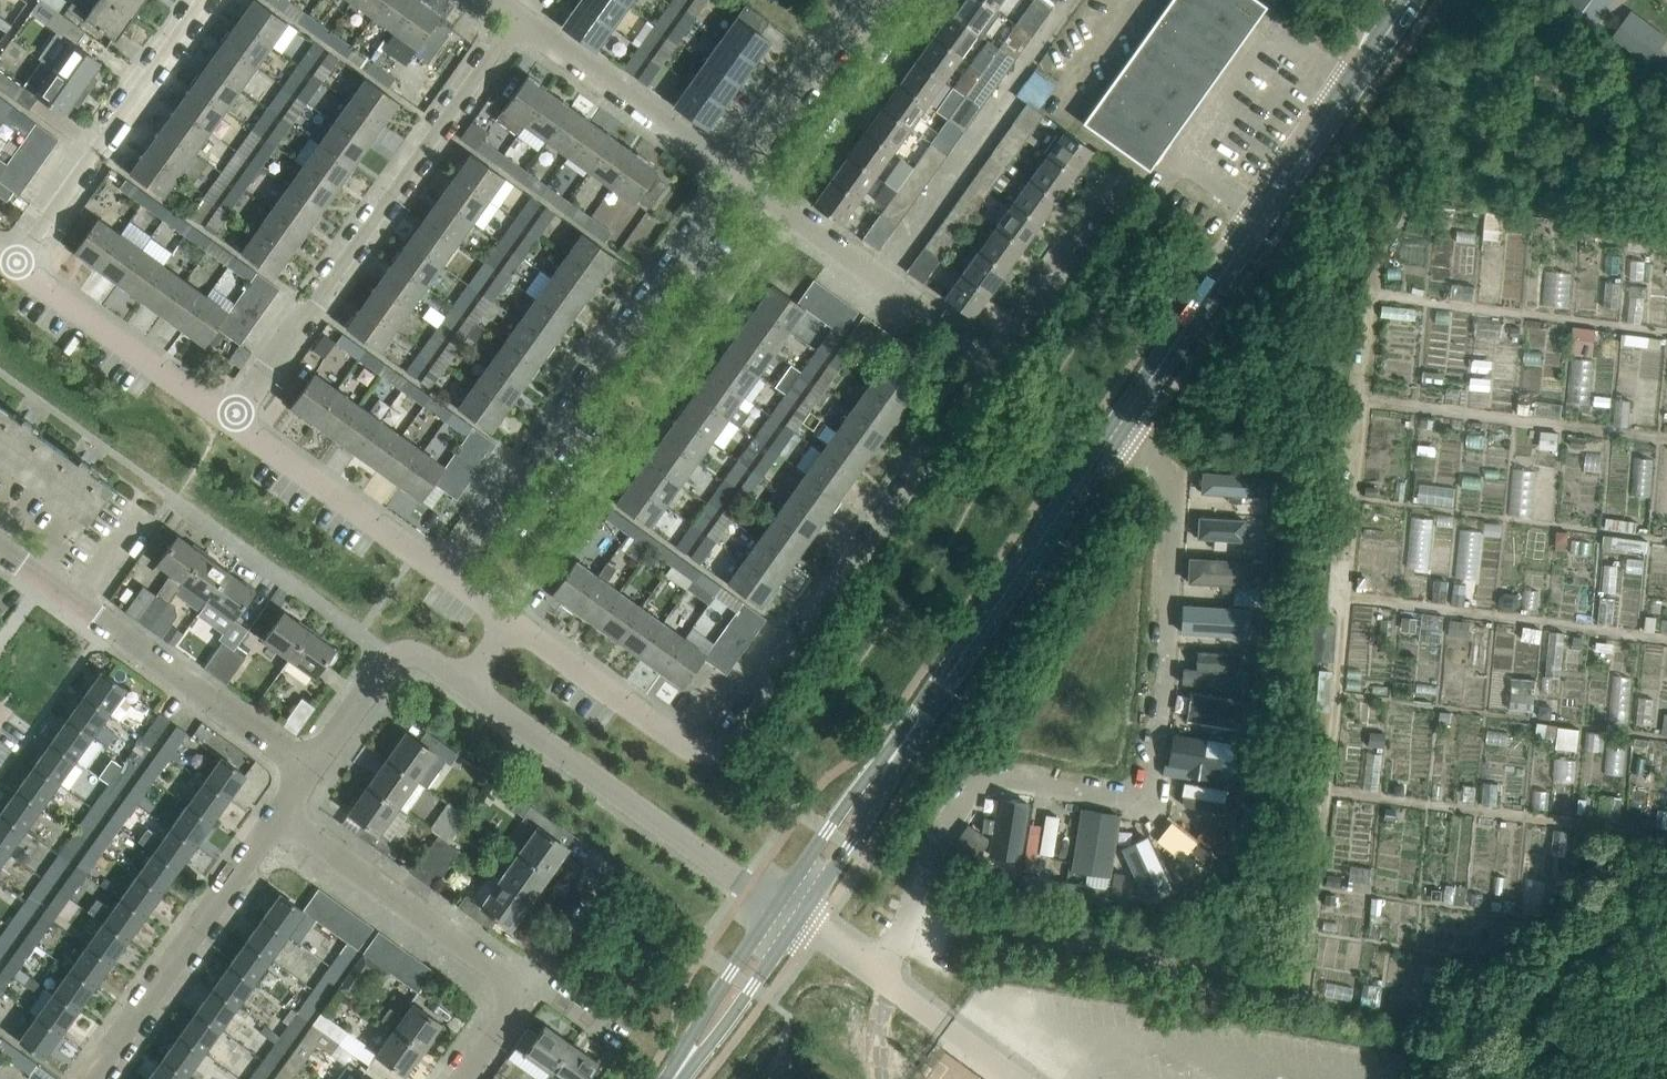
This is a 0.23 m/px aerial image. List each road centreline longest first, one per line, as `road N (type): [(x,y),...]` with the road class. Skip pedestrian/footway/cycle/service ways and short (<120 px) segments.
road 1 (track): [(913,905),(1310,972),(1357,601),(1382,300),(1666,333)]
road 2 (residential): [(913,905),(934,846),(981,781),(1104,796),(1142,792),(1165,678),(1175,483),(1161,462),(1115,432)]
road 3 (secondary): [(787,913),(1115,432)]
road 4 (secondary): [(1115,432),(1407,0)]
road 5 (residential): [(446,577),(734,170)]
road 6 (residential): [(230,421),(516,16)]
road 7 (residential): [(715,750),(995,361)]
road 8 (residential): [(309,771),(0,547)]
road 9 (residential): [(877,270),(1067,0)]
road 10 (residential): [(208,0),(16,262)]
road 11 (residential): [(89,1078),(278,815)]
road 12 (track): [(1357,601),(1666,639)]
road 13 (residential): [(718,862),(464,686)]
road 14 (track): [(1373,401),(1666,437)]
road 15 (residential): [(509,985),(483,958),(278,815)]
road 16 (residential): [(734,170),(516,16)]
road 17 (residential): [(230,421),(16,262)]
road 18 (residential): [(446,577),(230,421)]
road 19 (track): [(1334,788),(1592,822)]
road 20 (residential): [(715,750),(692,754),(505,620)]
road 21 (residential): [(785,206),(924,21),(919,0)]
road 22 (residential): [(734,170),(874,0)]
road 23 (residential): [(995,361),(1120,182)]
road 24 (secondary): [(675,1078),(787,913)]
road 25 (residential): [(309,771),(392,656),(419,653)]
road 26 (residential): [(509,985),(530,970),(602,865)]
road 27 (residential): [(995,361),(877,270)]

